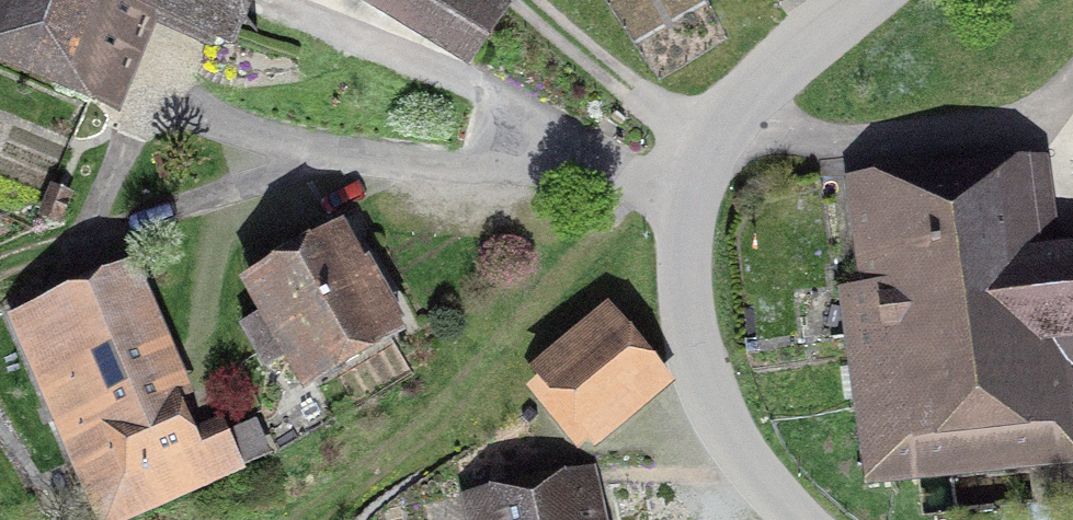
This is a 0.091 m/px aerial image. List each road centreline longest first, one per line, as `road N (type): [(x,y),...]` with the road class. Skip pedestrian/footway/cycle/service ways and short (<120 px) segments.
road 1 (tertiary): [(808,519),(740,444),(697,358),(686,206),(723,131),(874,0)]
road 2 (track): [(630,180),(552,292),(411,433),(297,519)]

